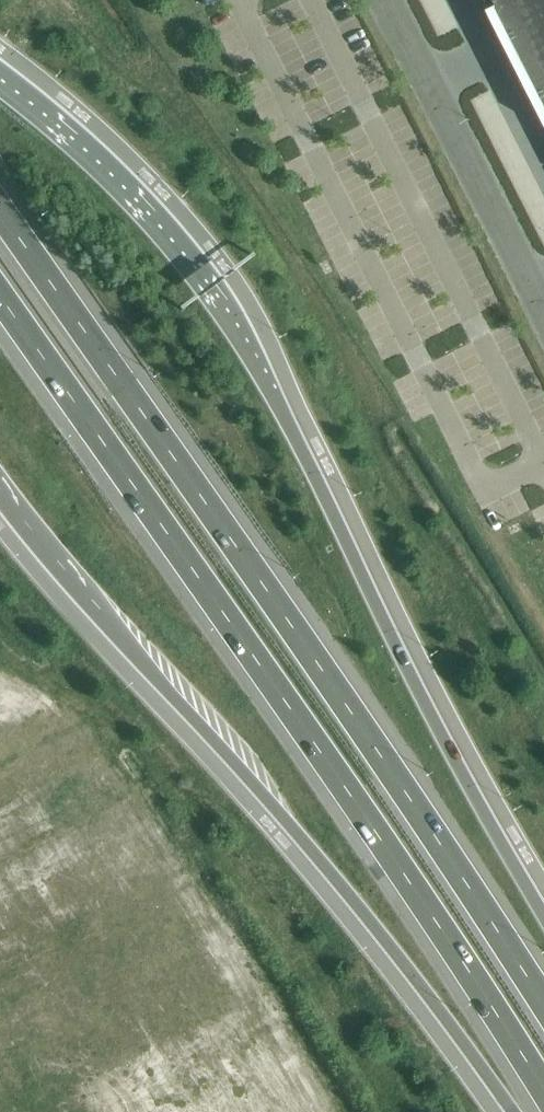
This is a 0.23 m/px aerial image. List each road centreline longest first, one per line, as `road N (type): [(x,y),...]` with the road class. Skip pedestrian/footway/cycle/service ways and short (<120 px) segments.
road 1 (trunk): [(543,920),(227,310),(178,243),(6,83)]
road 2 (trunk): [(0,294),(484,989),(543,1092)]
road 3 (trunk): [(543,1000),(345,699),(0,209)]
road 4 (trunk): [(0,492),(166,697),(284,824),(508,1111)]
road 5 (unclassified): [(543,310),(387,0)]

